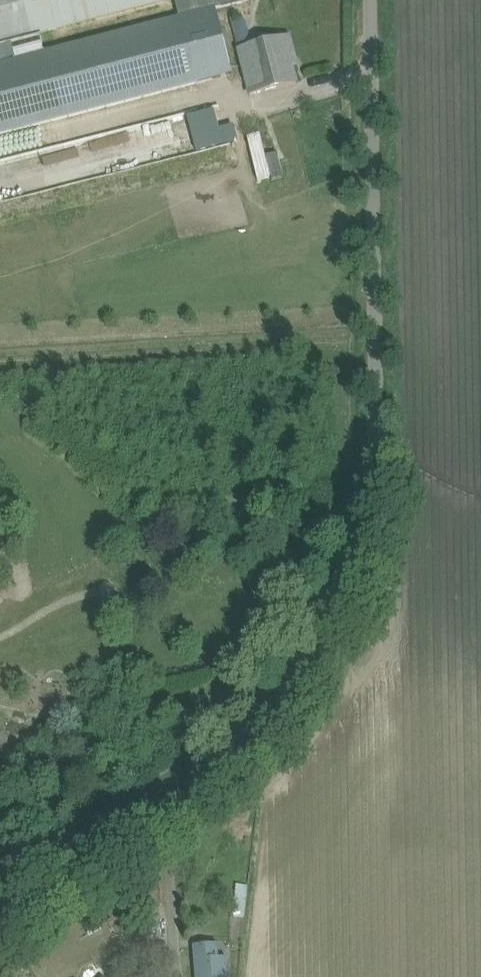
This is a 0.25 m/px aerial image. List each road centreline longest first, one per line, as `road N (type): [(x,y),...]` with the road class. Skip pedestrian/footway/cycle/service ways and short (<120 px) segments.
road 1 (unclassified): [(0,940),(204,795),(287,723),(352,603),(372,528),(377,450),(370,0)]

